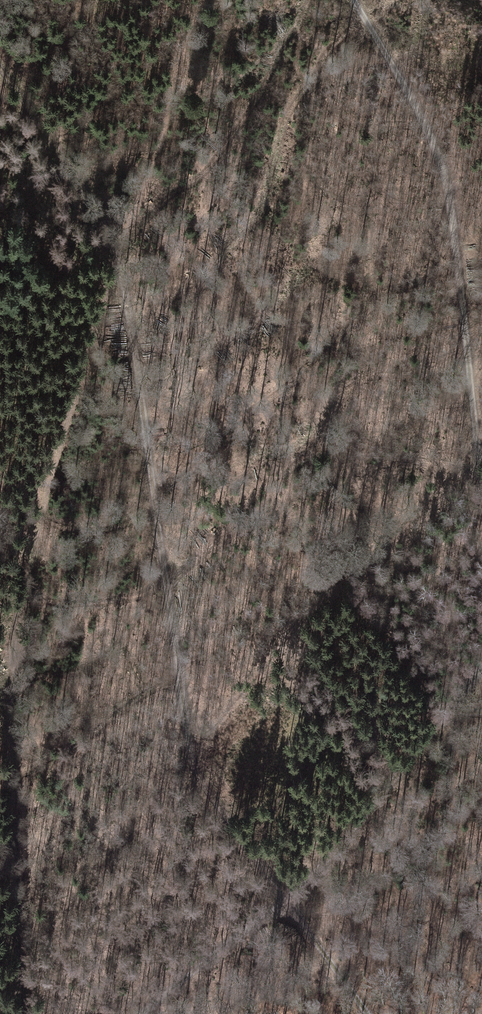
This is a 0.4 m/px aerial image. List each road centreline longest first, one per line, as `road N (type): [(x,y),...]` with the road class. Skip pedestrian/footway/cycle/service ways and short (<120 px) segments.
road 1 (track): [(0,66),(55,144),(116,255),(201,765),(284,902),(367,1013)]
road 2 (track): [(357,0),(445,173),(481,466)]
road 3 (track): [(481,661),(284,902),(148,1013)]

